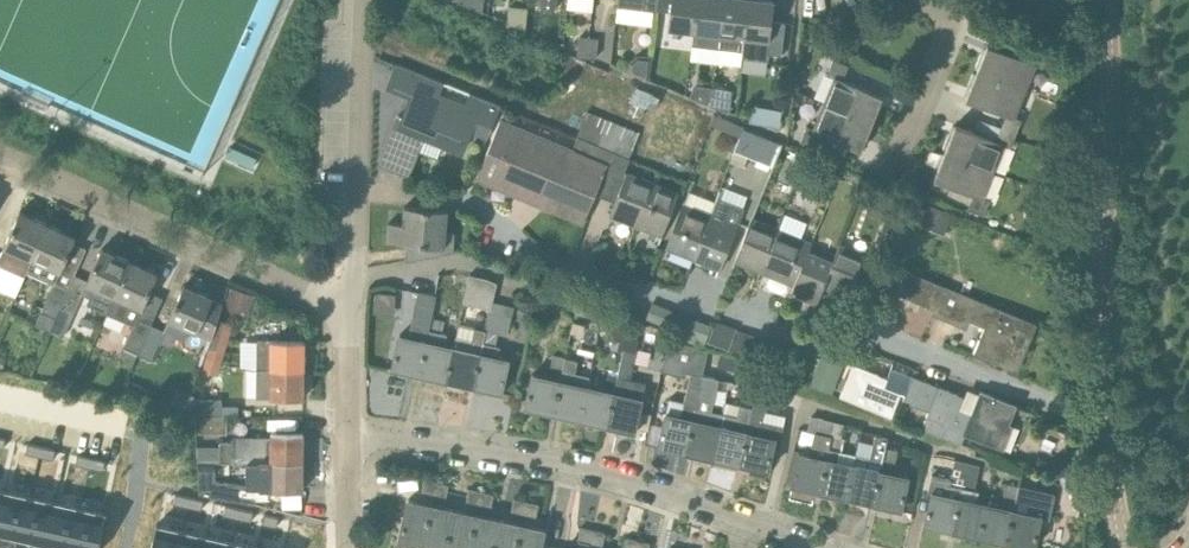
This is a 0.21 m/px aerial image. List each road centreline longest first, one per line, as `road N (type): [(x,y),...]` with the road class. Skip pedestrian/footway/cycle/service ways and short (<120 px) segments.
road 1 (residential): [(358,196),(477,205),(530,251),(611,286),(823,345),(877,338),(1065,408),(1102,412)]
road 2 (residential): [(819,547),(579,467),(346,432)]
road 3 (unclassified): [(1102,412),(1106,0)]
road 4 (residential): [(346,311),(0,156)]
road 5 (residential): [(358,196),(365,0)]
road 6 (residential): [(893,168),(949,21),(923,0)]
road 7 (unclassified): [(1123,547),(1102,412)]
road 8 (residential): [(346,432),(346,311)]

